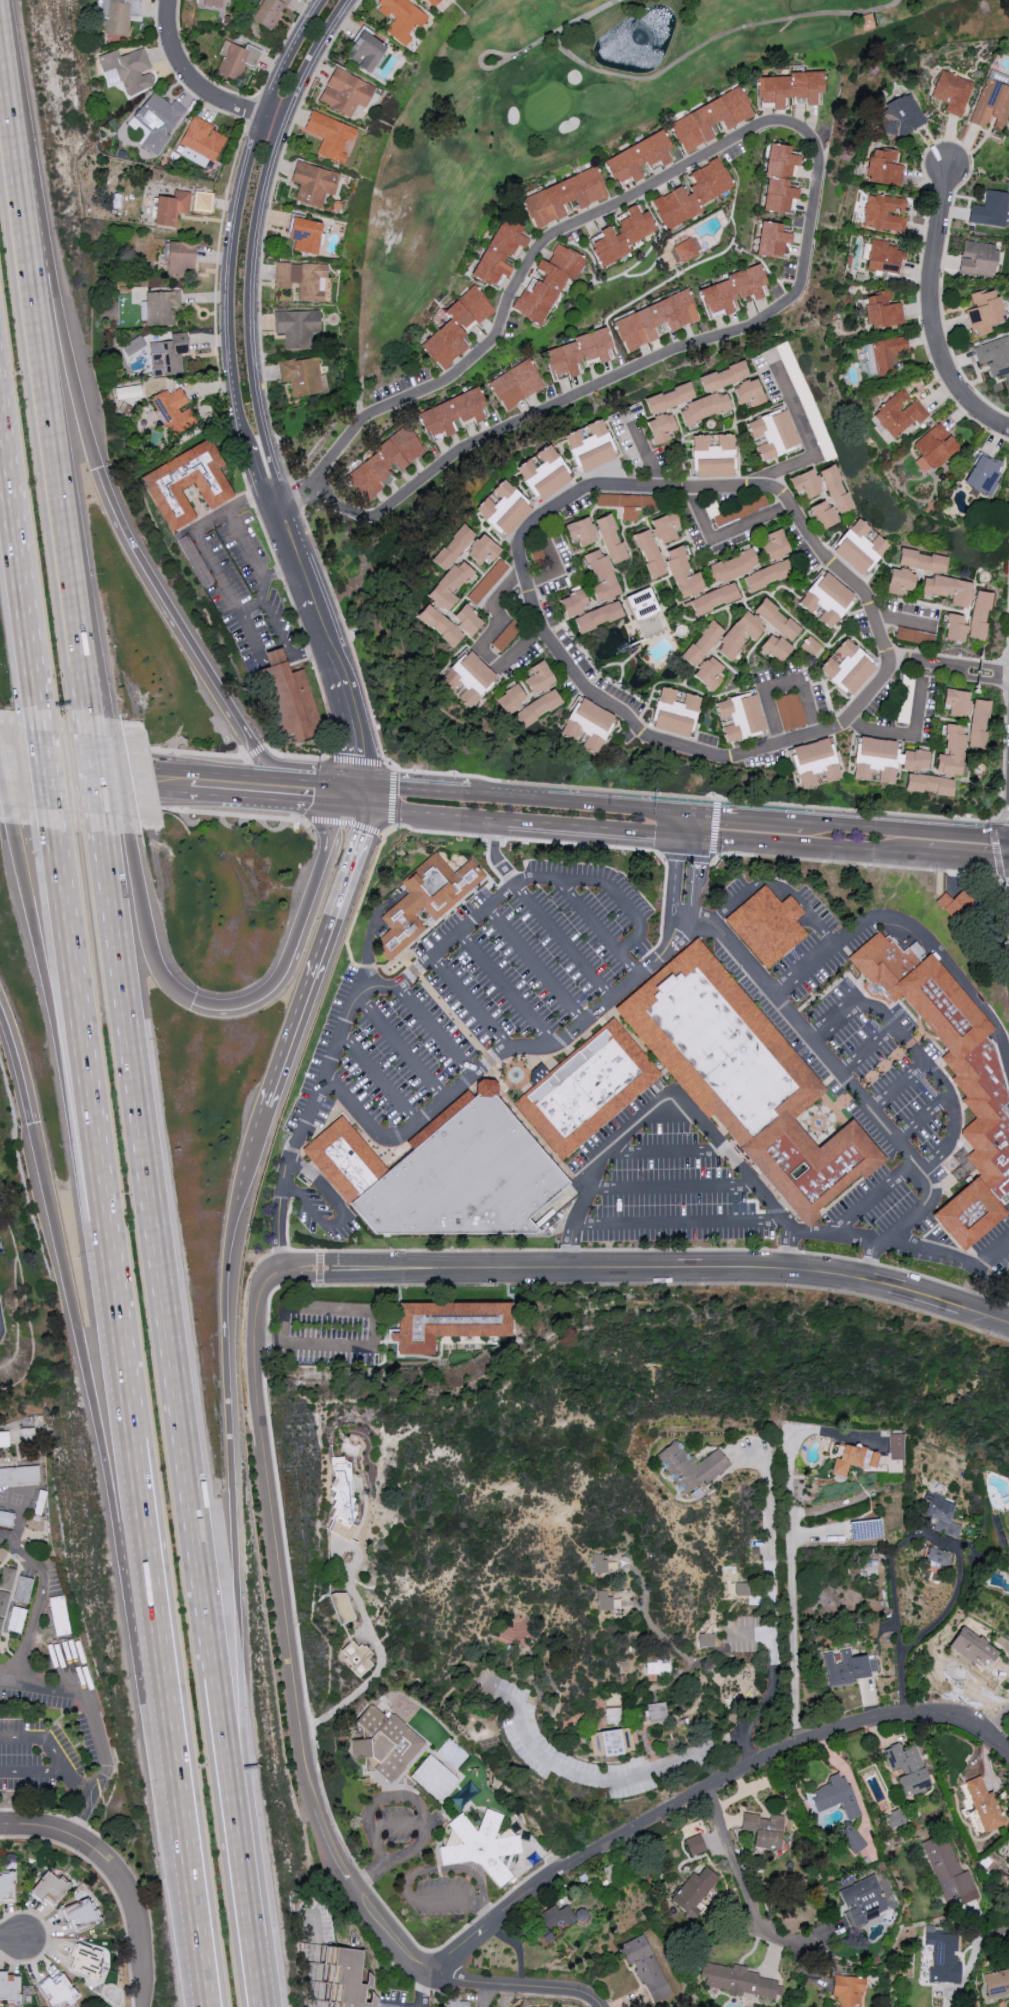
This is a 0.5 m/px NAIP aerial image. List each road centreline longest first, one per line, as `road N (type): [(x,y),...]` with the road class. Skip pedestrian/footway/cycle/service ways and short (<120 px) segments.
road 1 (residential): [(317,502),(311,487),(362,422),(457,374),(498,333),(510,296),(561,232),(778,122),(796,126),(818,149),(823,170),(803,279),(790,301),(747,327),(672,349),(462,449),(376,519),(337,521),(317,502)]
road 2 (motorway): [(231,1783),(108,837)]
road 3 (residential): [(271,1276),(260,1291),(255,1341),(272,1529),(304,1757),(330,1845),(355,1892),(418,1966),(468,1985),(573,1990),(600,2006)]
road 4 (tertiary): [(1008,1322),(867,1279),(742,1269),(271,1276)]
road 5 (residential): [(434,1974),(528,1896),(790,1748),(861,1722),(918,1715),(971,1726),(1008,1754)]
road 6 (motorway): [(31,1123),(166,1722)]
road 7 (motorway): [(231,1783),(225,1283),(240,1185)]
road 8 (motorway): [(96,1167),(166,1722)]
road 9 (residential): [(323,0),(262,117),(231,266),(239,416),(273,485)]
road 10 (residential): [(273,485),(251,337),(264,181),(305,68),(349,0)]
road 11 (motorway): [(62,483),(0,0)]
road 12 (motorway): [(101,466),(1,0)]
road 13 (motorway): [(14,825),(96,1167)]
road 14 (primary): [(343,785),(0,757)]
road 15 (motorway): [(56,831),(96,1167)]
road 16 (residential): [(746,1768),(742,1743),(631,1780),(565,1771),(528,1738),(519,1709),(491,1694)]
road 17 (motorway): [(264,1106),(371,809)]
road 18 (motorway): [(252,738),(184,635),(116,511),(101,466)]
road 19 (motorway): [(0,367),(34,674)]
road 20 (residential): [(1008,429),(965,396),(935,335),(933,277),(950,166)]
road 21 (motorway): [(166,1722),(210,2006)]
road 22 (motorway): [(337,806),(280,974),(252,1000),(226,1008),(192,1001)]
road 23 (secondary): [(689,838),(931,855)]
road 24 (motorway): [(112,720),(62,483)]
road 25 (motorway): [(90,715),(62,483)]
road 26 (motorway): [(263,2006),(231,1783)]
road 27 (secondary): [(691,811),(471,795)]
road 28 (secondary): [(1008,844),(803,821)]
road 29 (primary): [(0,777),(189,793)]
road 30 (residential): [(169,0),(178,53),(203,90),(282,125)]
road 31 (motorway): [(192,1001),(160,973),(128,837)]
road 32 (secondary): [(509,822),(689,838)]
road 33 (residential): [(339,668),(280,506)]
road 34 (residential): [(109,1864),(136,1915),(142,2006)]
road 35 (secondary): [(371,809),(509,822)]
road 36 (residential): [(373,788),(361,701),(339,668)]
road 37 (motorway): [(108,837),(90,715)]
road 38 (motorway): [(38,711),(56,831)]

